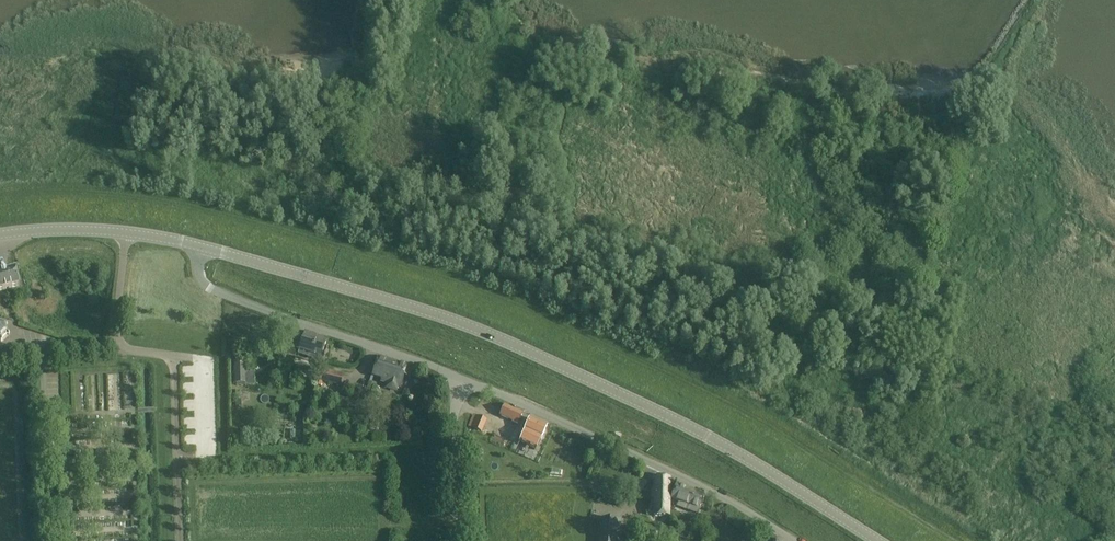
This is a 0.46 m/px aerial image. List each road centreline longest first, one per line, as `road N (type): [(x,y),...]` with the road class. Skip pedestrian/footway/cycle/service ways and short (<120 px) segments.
road 1 (tertiary): [(875,540),(713,440),(513,346),(418,309),(202,247)]
road 2 (residential): [(788,540),(710,490),(465,381)]
road 3 (unclassified): [(465,381),(207,287),(199,274),(202,247)]
road 4 (tertiary): [(0,235),(84,229),(202,247)]
road 5 (unclassified): [(42,348),(48,540)]
road 6 (unclassified): [(459,540),(456,403),(465,381)]

